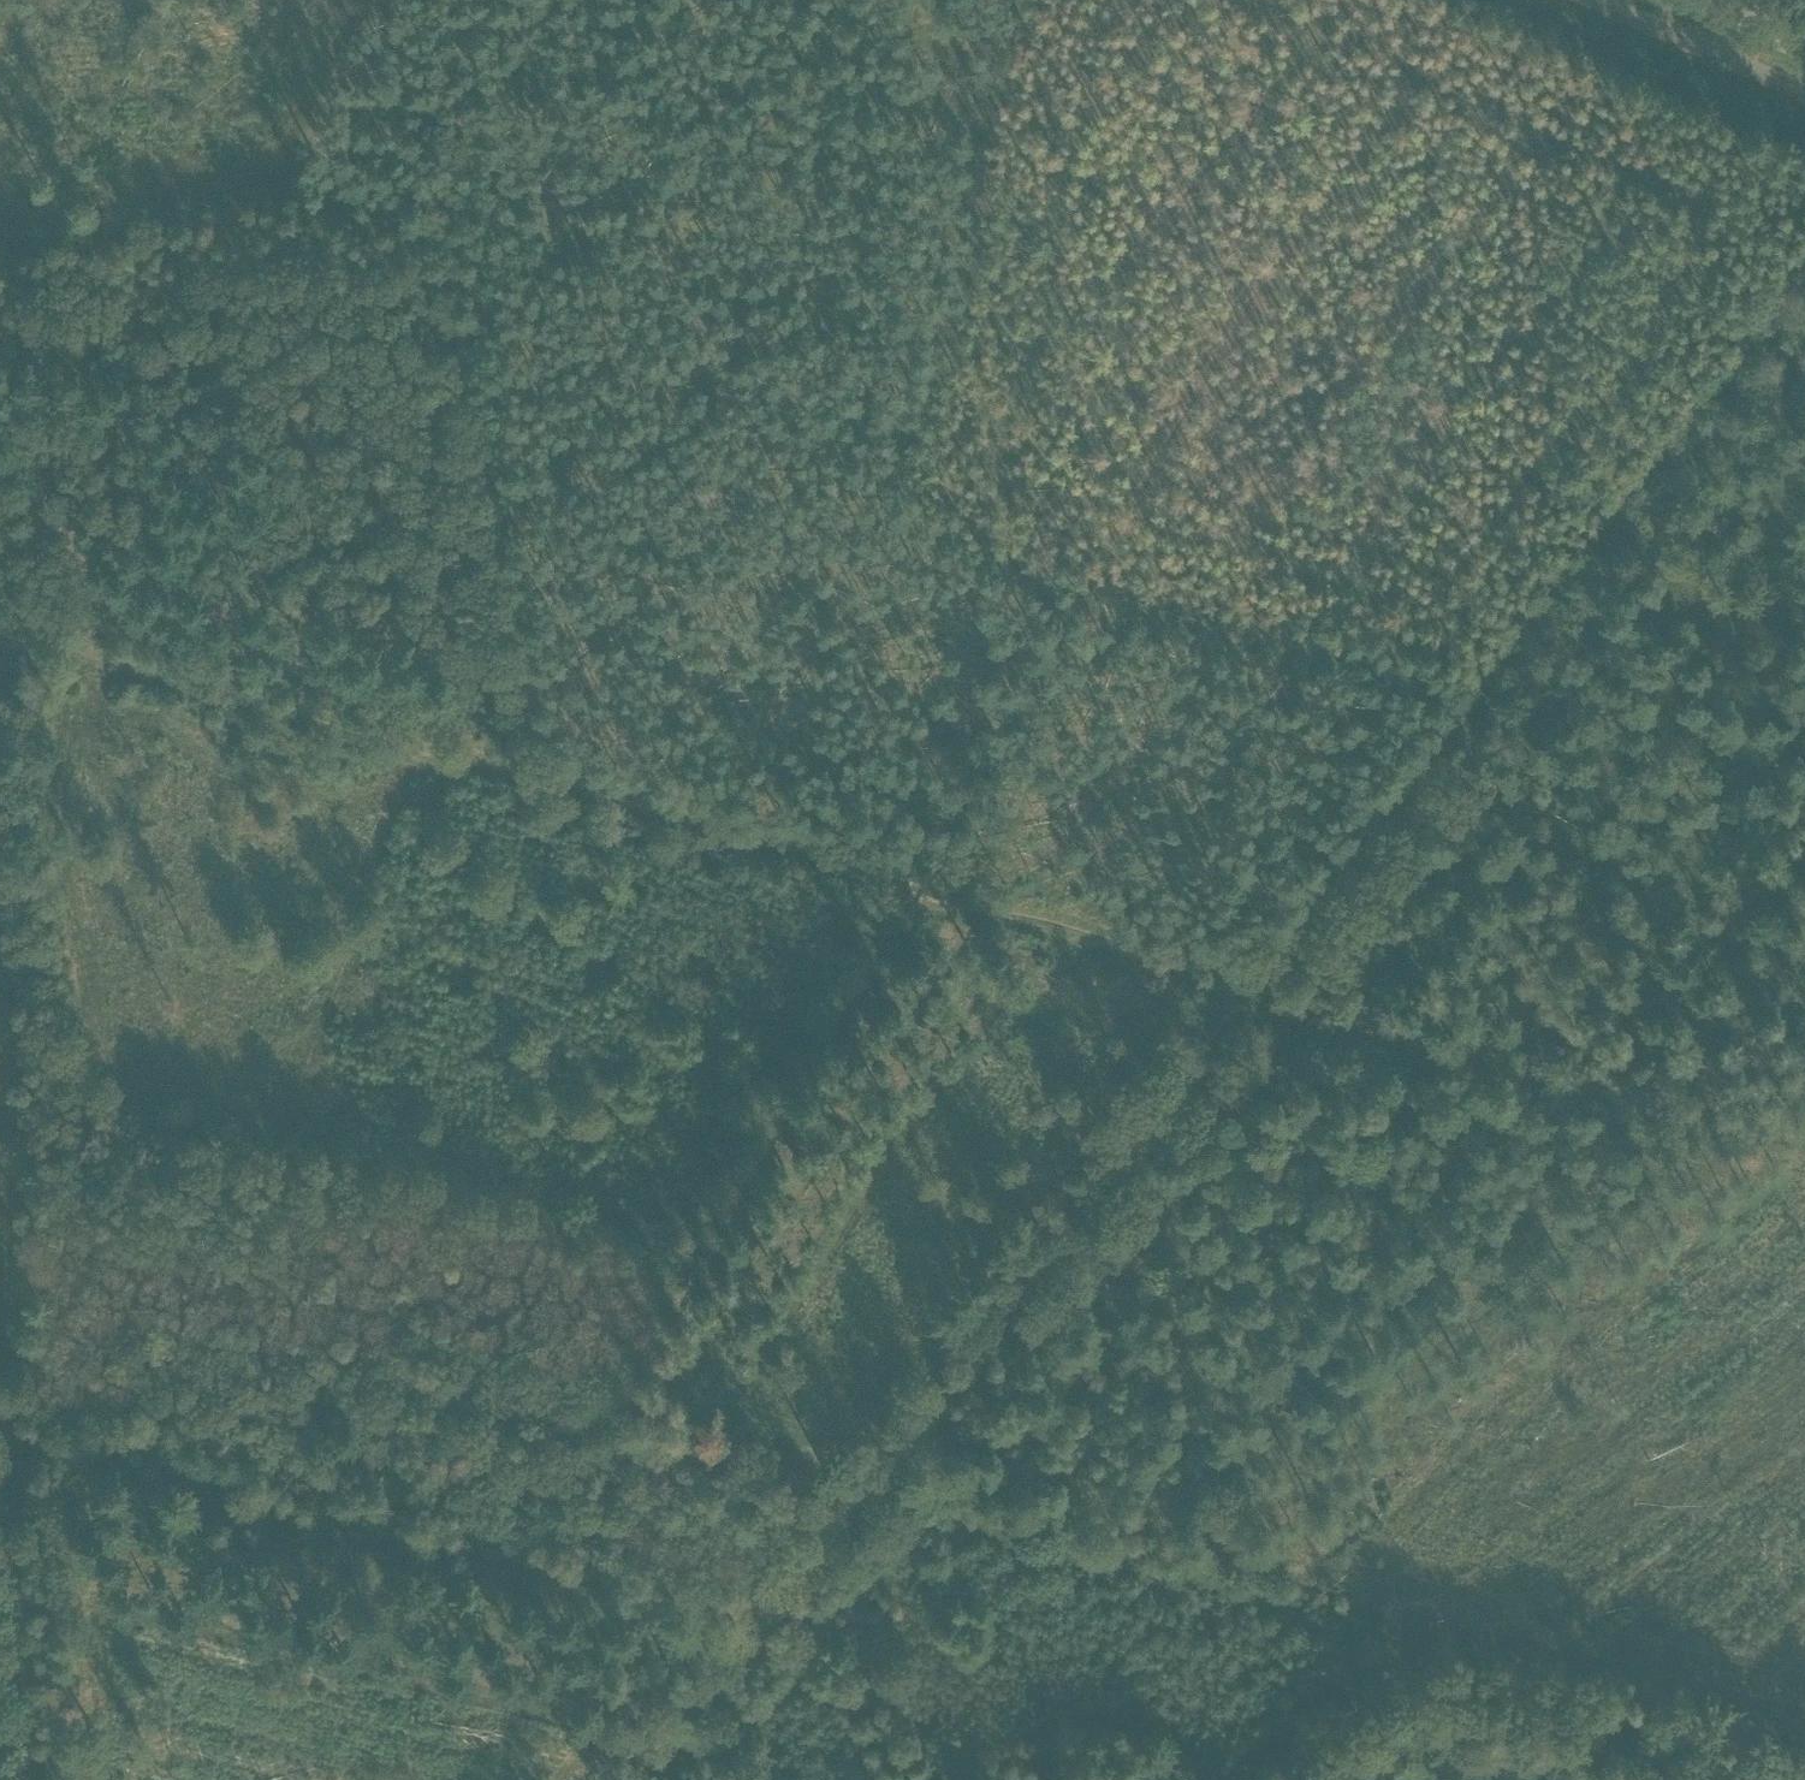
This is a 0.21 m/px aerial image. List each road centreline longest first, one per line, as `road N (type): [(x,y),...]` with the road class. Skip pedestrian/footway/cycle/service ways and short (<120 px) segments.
road 1 (track): [(1251,970),(524,766),(0,637)]
road 2 (track): [(624,1779),(885,1444),(986,1301),(1251,970)]
road 3 (track): [(1804,1125),(1251,970)]
road 4 (track): [(16,1779),(0,1243)]

